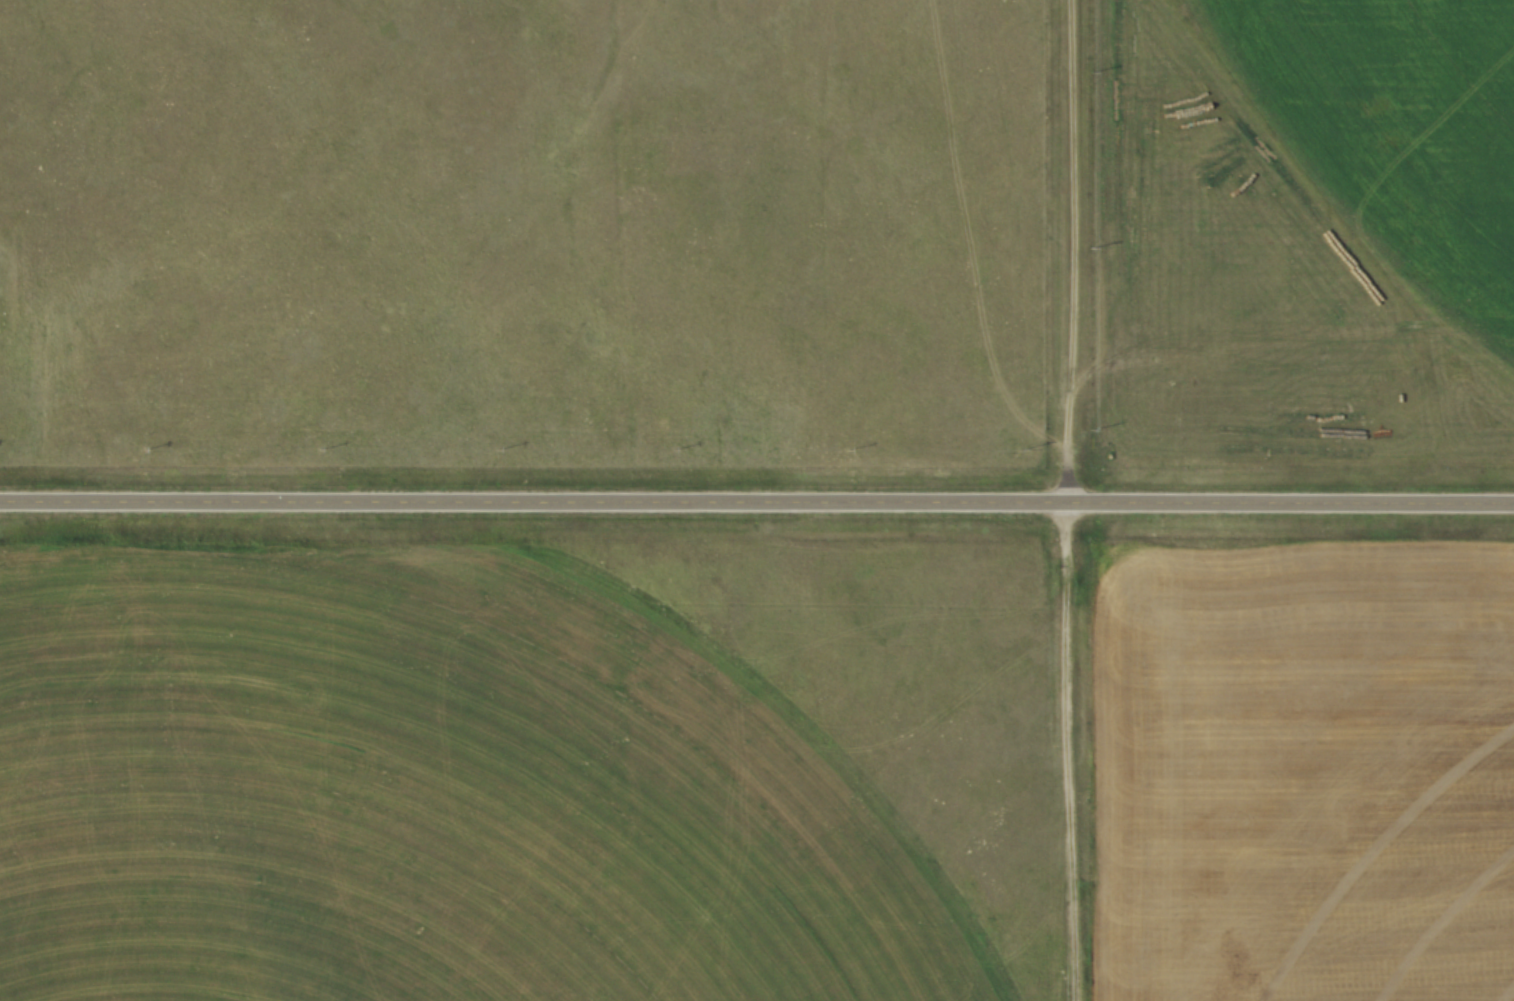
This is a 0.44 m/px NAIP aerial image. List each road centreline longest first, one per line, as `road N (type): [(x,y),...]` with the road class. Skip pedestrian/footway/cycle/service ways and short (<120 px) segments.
road 1 (primary): [(1513,499),(0,497)]
road 2 (residential): [(1066,498),(1069,0)]

